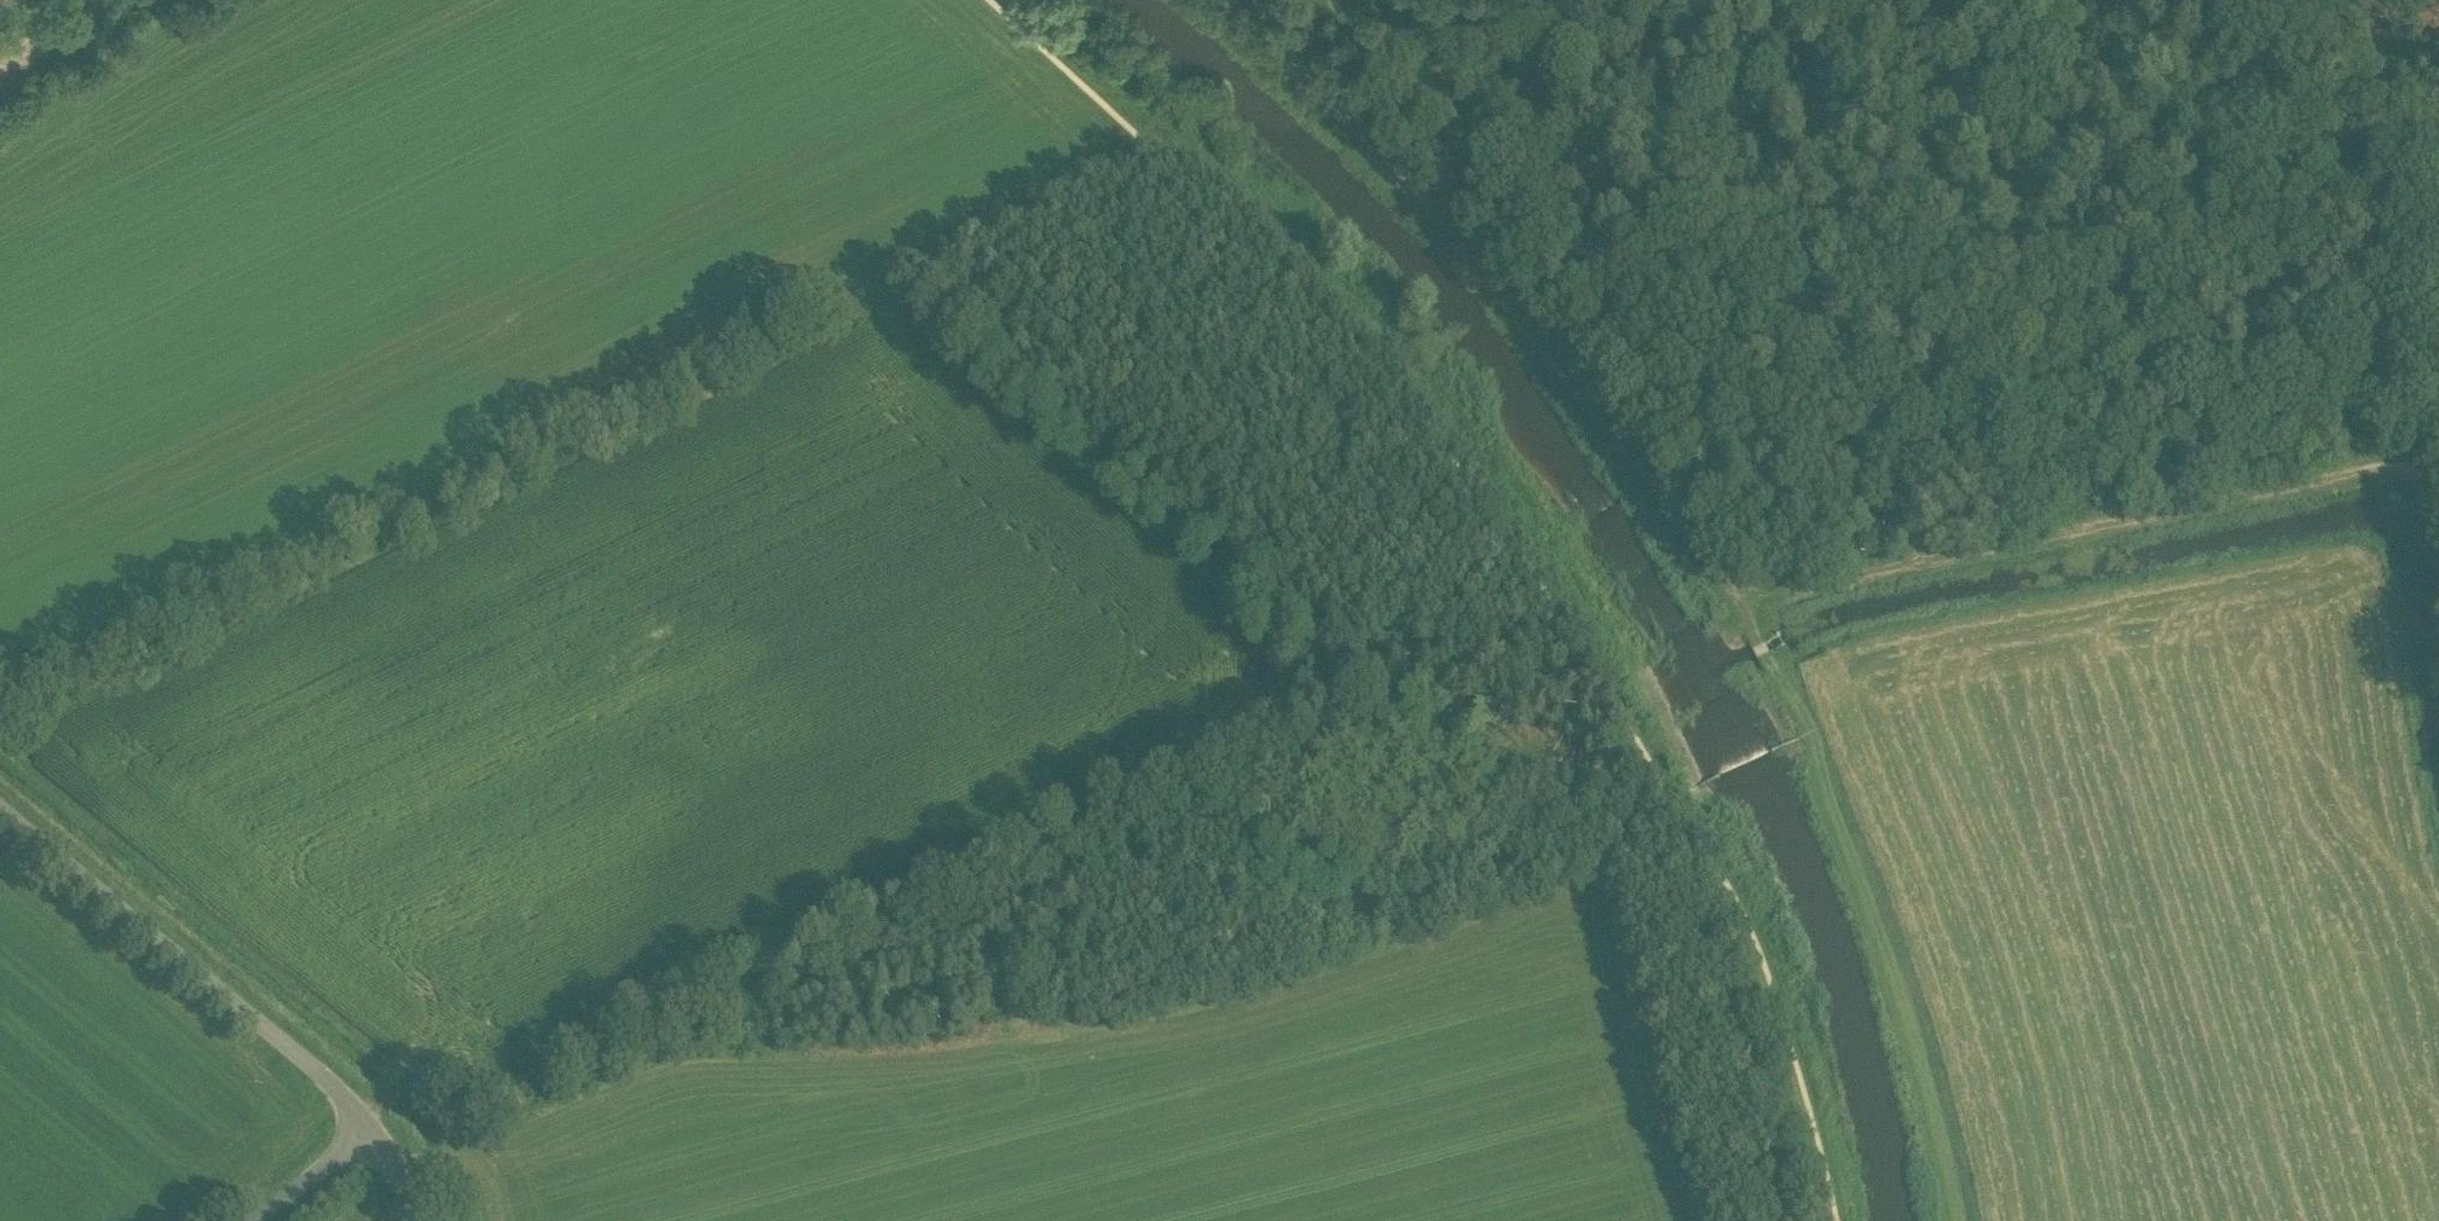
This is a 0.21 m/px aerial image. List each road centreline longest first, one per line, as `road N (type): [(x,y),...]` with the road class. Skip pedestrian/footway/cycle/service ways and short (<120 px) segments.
road 1 (track): [(1180,0),(1512,308),(1591,401),(1673,532),(1742,610)]
road 2 (track): [(1742,610),(1785,594),(2416,478),(2438,570)]
road 3 (track): [(1954,1220),(1913,1035),(1868,896),(1776,668),(1742,610)]
road 4 (unclassified): [(374,1140),(332,1089),(0,812)]
road 5 (track): [(2416,478),(2408,340),(2438,280)]
road 6 (unclassified): [(374,1140),(340,1155),(254,1220)]

